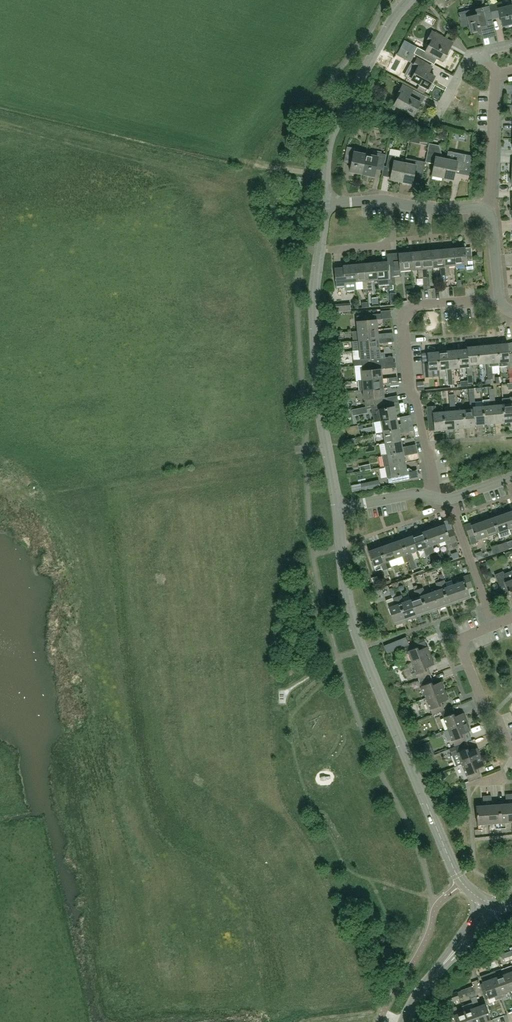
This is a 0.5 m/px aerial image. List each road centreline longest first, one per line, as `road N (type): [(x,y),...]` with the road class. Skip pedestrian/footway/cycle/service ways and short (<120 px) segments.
road 1 (unclassified): [(491,903),(455,872),(360,645),(338,507)]
road 2 (unclassified): [(338,507),(315,351),(326,206)]
road 3 (residential): [(434,497),(403,323),(417,306),(499,298)]
road 4 (unclassified): [(326,206),(334,131),(410,0)]
road 5 (residential): [(511,751),(458,640),(494,626)]
road 6 (residential): [(326,206),(388,200),(485,211)]
road 7 (unclassified): [(404,1021),(491,903)]
road 8 (residential): [(494,626),(449,500)]
road 9 (residential): [(485,211),(497,83)]

